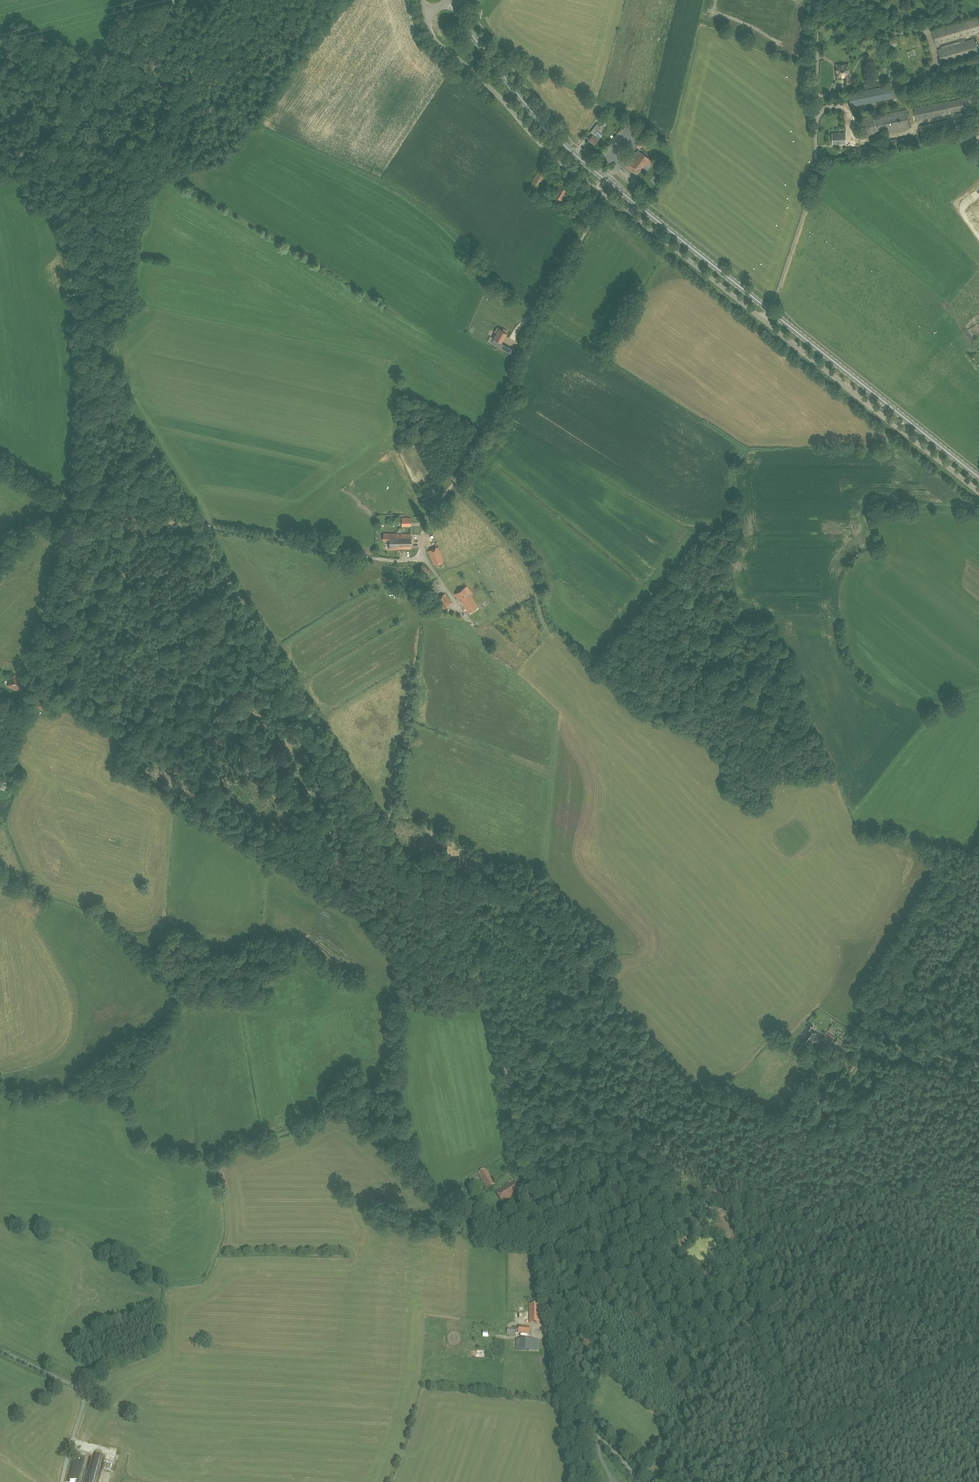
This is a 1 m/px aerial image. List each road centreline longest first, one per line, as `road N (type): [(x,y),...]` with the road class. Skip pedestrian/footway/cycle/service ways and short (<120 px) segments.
road 1 (unclassified): [(574,1415),(489,1007),(85,339)]
road 2 (track): [(538,1234),(429,1193),(358,1118),(192,1156),(144,1142),(113,1094),(0,1088)]
road 3 (track): [(413,881),(516,895),(675,1072),(764,1128),(794,1125)]
road 4 (unclassified): [(978,493),(629,214)]
road 5 (unclassified): [(0,768),(27,708),(78,530),(85,339)]
road 6 (primary): [(978,477),(636,204)]
road 7 (track): [(639,1478),(786,1462),(978,1357)]
road 8 (unclassified): [(596,191),(438,45),(425,14)]
road 9 (primary): [(605,179),(532,114),(452,1)]
road 10 (track): [(794,1125),(824,1110),(875,1051),(978,1065)]
road 11 (unclassified): [(85,339),(58,160)]
road 12 (unclassified): [(58,160),(141,0)]
road 13 (unclassified): [(70,1451),(82,1394),(0,1351)]
road 14 (unclassified): [(978,14),(893,34),(845,0)]

